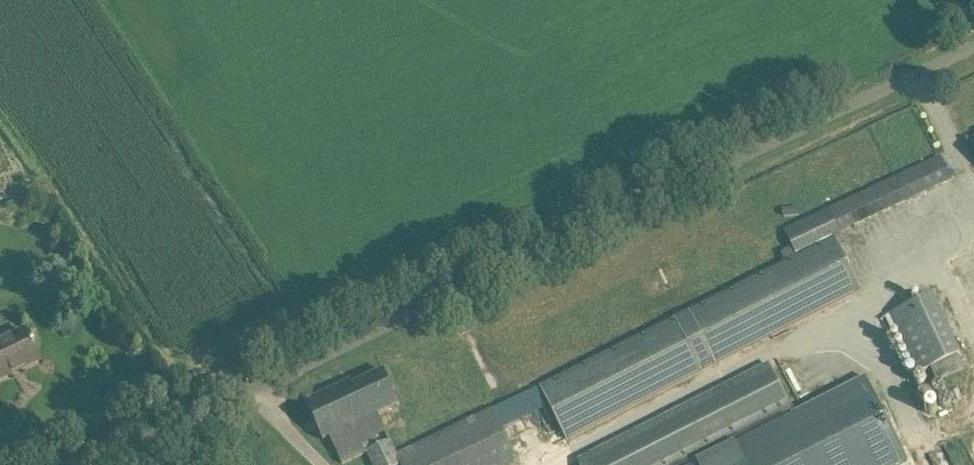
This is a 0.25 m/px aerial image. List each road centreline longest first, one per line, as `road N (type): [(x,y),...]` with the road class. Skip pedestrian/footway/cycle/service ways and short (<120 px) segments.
road 1 (unclassified): [(255,391),(973,53)]
road 2 (unclassified): [(94,464),(255,391)]

